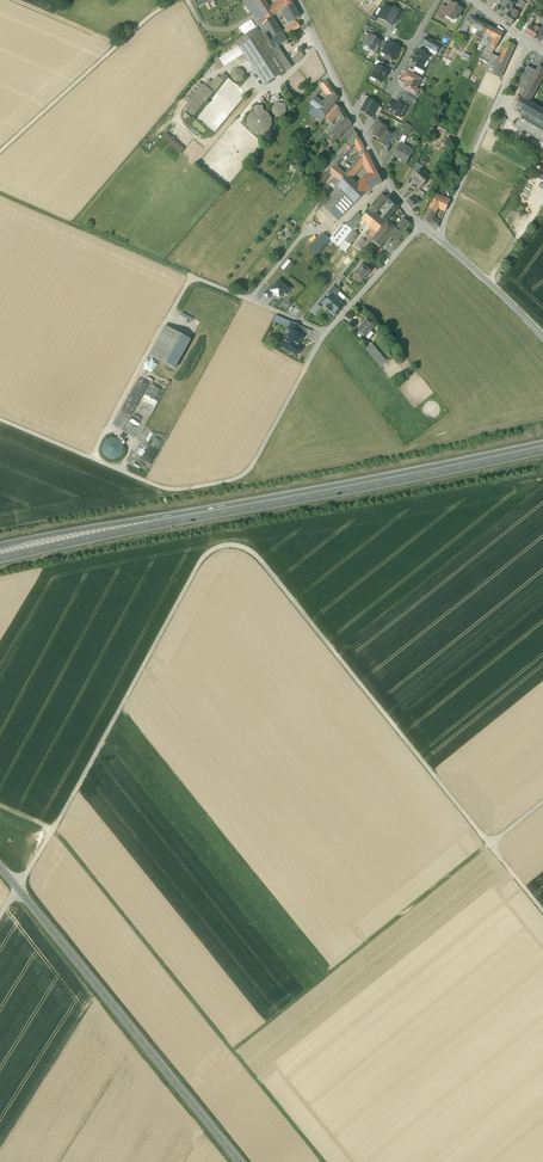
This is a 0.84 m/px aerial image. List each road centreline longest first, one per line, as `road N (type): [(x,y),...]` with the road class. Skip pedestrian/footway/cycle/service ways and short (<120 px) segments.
road 1 (track): [(0,918),(202,560),(229,545),(260,558),(542,909)]
road 2 (trunk): [(69,537),(542,447)]
road 3 (track): [(0,422),(170,495),(235,485),(259,463),(329,337)]
road 4 (trunk): [(240,1161),(0,865)]
road 5 (residential): [(437,237),(532,48),(469,0)]
road 6 (residential): [(421,224),(399,200),(298,0)]
road 7 (residential): [(421,224),(329,337),(236,297)]
road 8 (track): [(174,0),(0,153)]
road 9 (track): [(92,460),(190,277)]
road 10 (track): [(0,194),(190,277)]
road 11 (unclassified): [(542,337),(437,237)]

